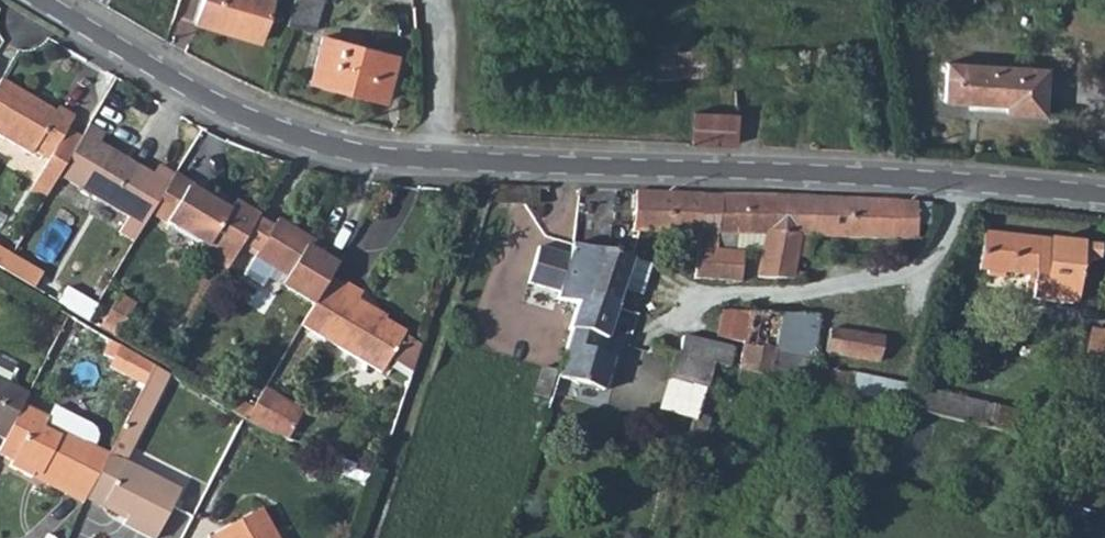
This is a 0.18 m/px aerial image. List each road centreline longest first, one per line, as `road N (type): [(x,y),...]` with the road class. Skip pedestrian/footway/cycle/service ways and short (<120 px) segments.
road 1 (tertiary): [(442,161),(953,185)]
road 2 (tertiary): [(39,0),(242,118),(371,158),(442,161)]
road 3 (residential): [(813,277),(946,257),(953,185)]
road 4 (unclassified): [(434,0),(442,161)]
road 5 (tertiary): [(953,185),(1104,196)]

